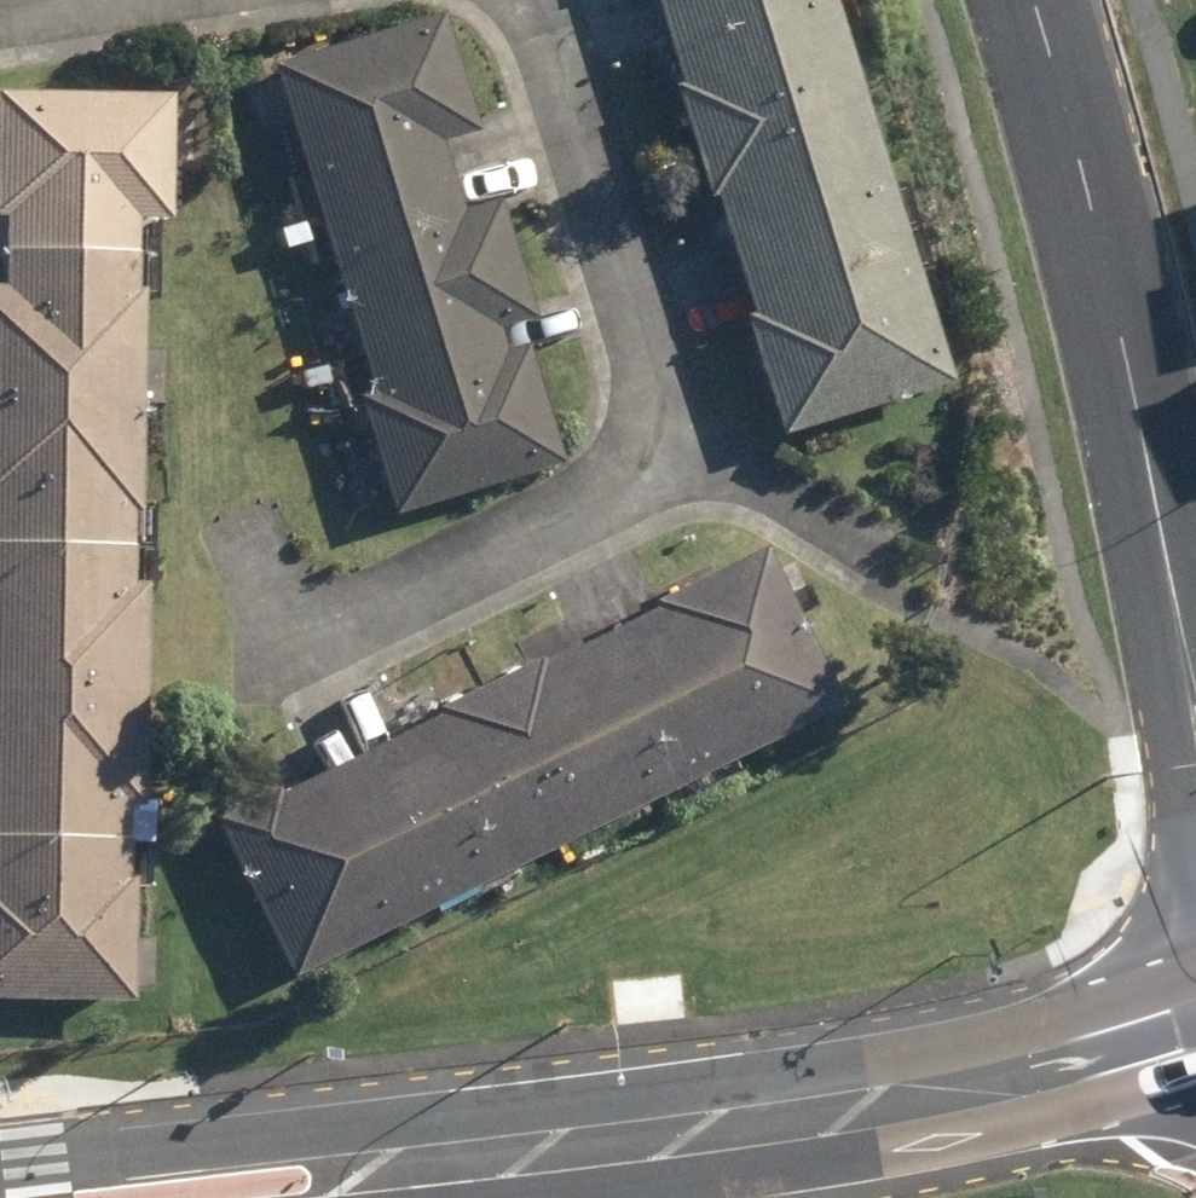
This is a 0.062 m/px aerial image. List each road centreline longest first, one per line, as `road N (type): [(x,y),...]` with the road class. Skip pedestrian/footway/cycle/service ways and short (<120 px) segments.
road 1 (secondary): [(30,1197),(878,1093),(1195,1022)]
road 2 (tertiary): [(1195,670),(1028,0)]
road 3 (residential): [(533,0),(659,409),(646,446)]
road 4 (residential): [(646,446),(603,483),(254,656)]
road 5 (residential): [(875,562),(699,460),(646,446)]
road 6 (residential): [(0,18),(131,0)]

